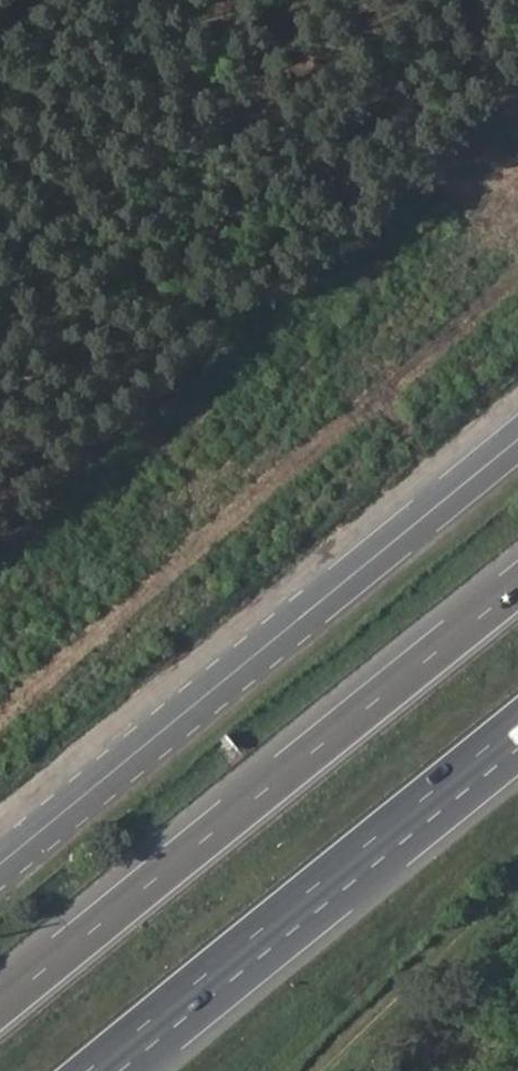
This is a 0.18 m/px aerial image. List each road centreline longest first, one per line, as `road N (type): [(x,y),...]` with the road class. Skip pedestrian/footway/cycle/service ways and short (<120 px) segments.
road 1 (secondary): [(517,442),(0,867)]
road 2 (motorway): [(517,588),(0,1006)]
road 3 (motorway): [(87,1070),(517,723)]
road 4 (motorway): [(138,1070),(517,754)]

